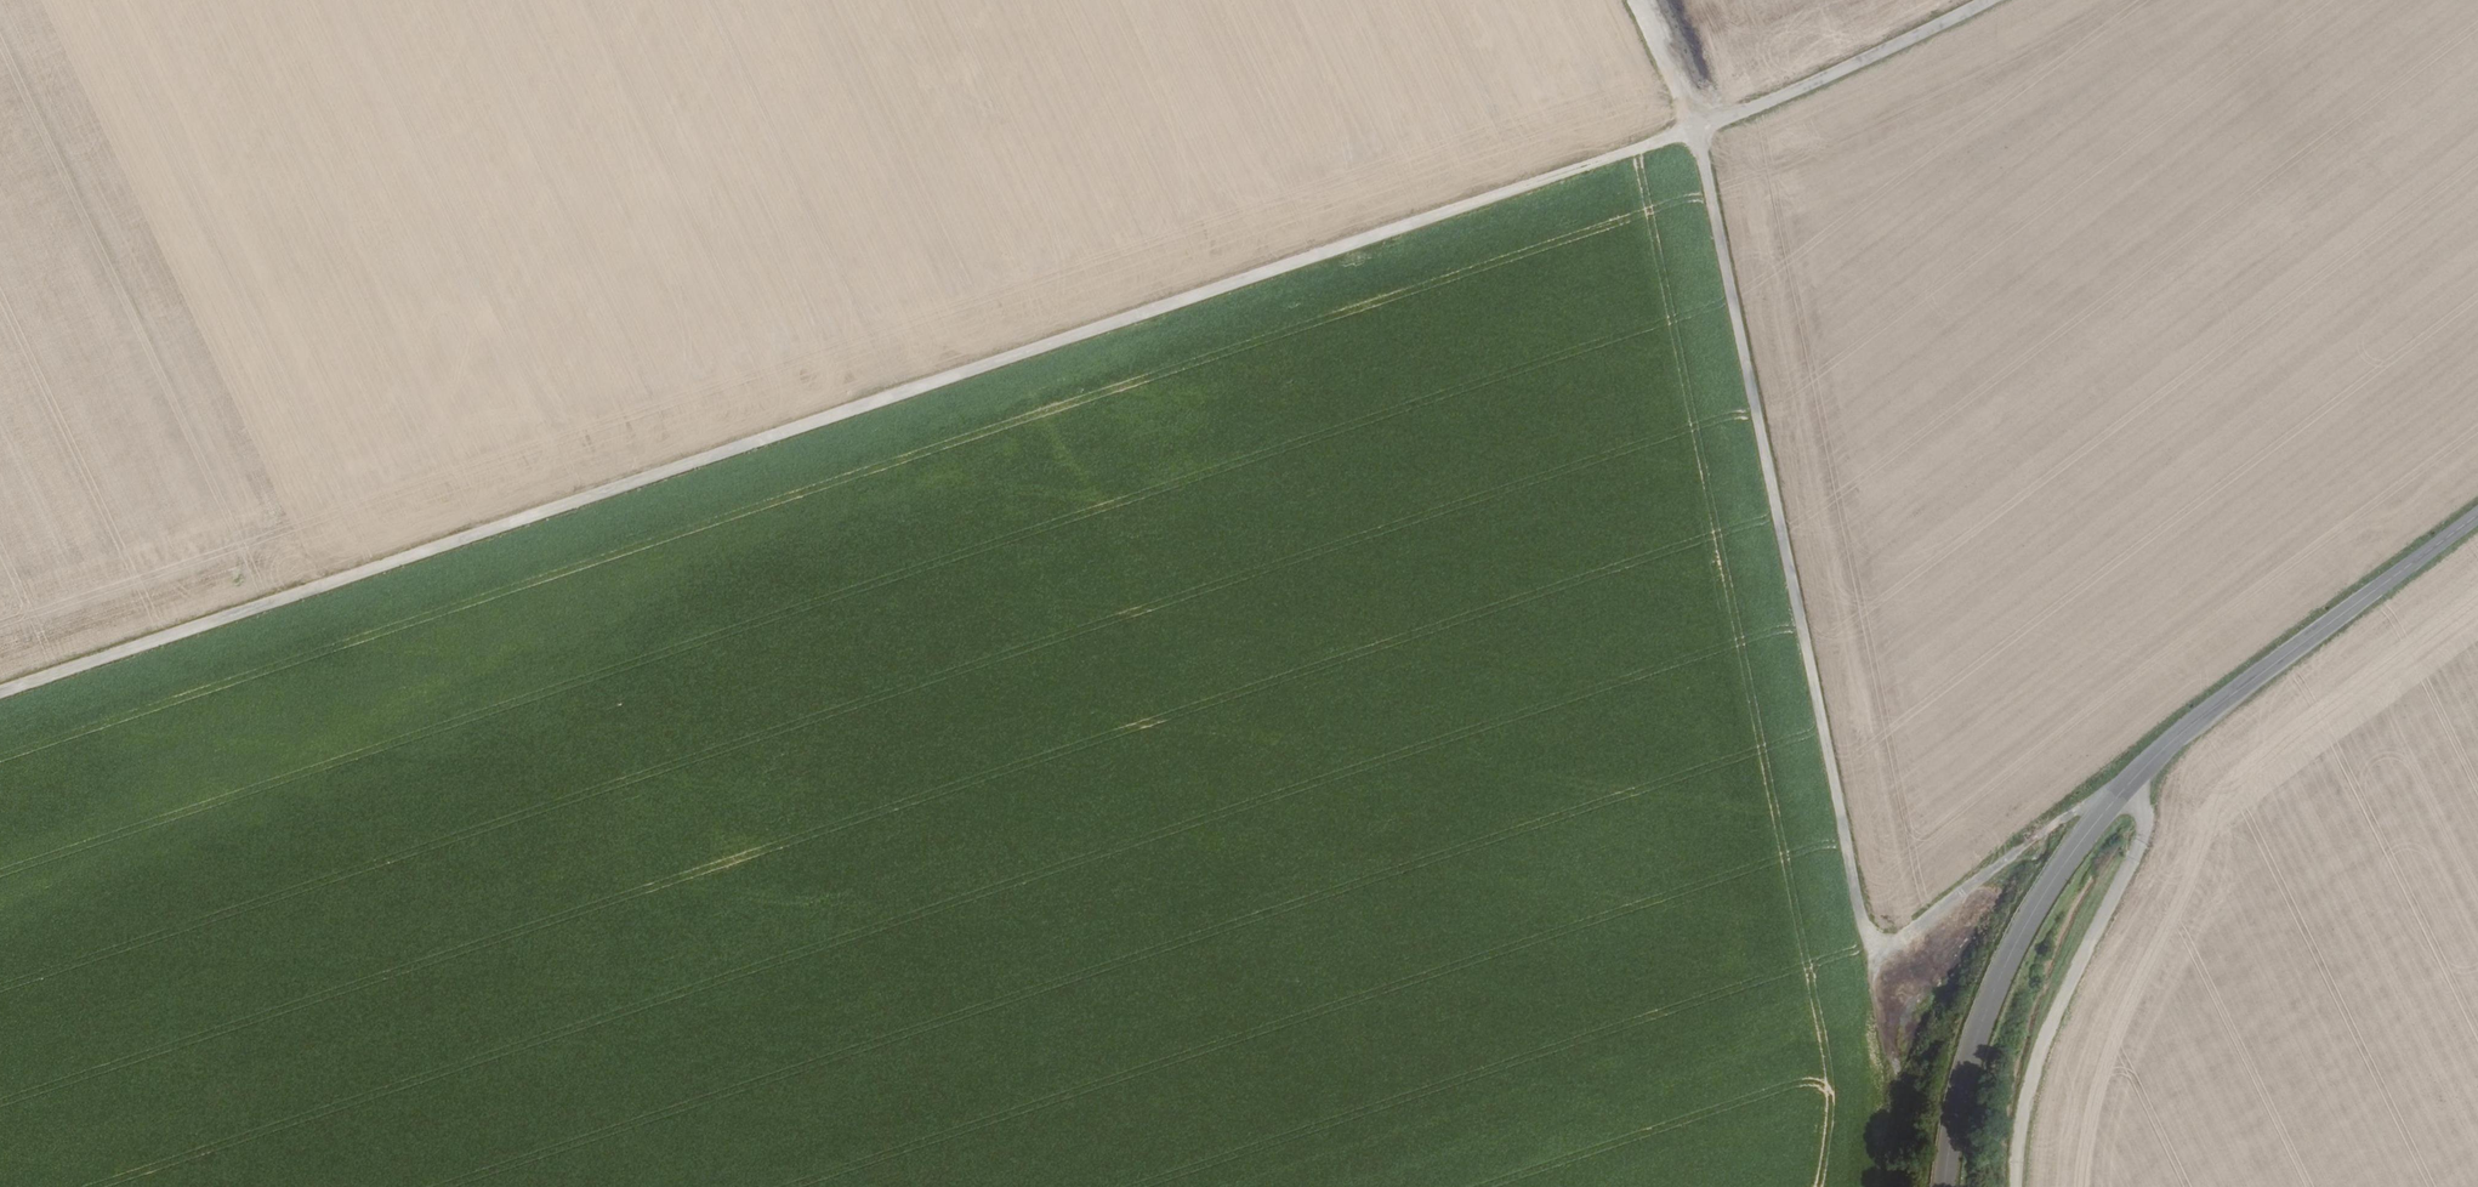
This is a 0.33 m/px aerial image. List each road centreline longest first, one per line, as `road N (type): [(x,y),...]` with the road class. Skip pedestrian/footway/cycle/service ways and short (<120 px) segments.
road 1 (track): [(0,703),(1723,122),(1991,0)]
road 2 (track): [(1628,0),(1701,161),(1863,928),(1880,948),(1899,940),(2060,820),(2110,802)]
road 3 (tertiary): [(2477,515),(2183,732),(2110,802),(2010,951),(1968,1060),(1943,1186)]

